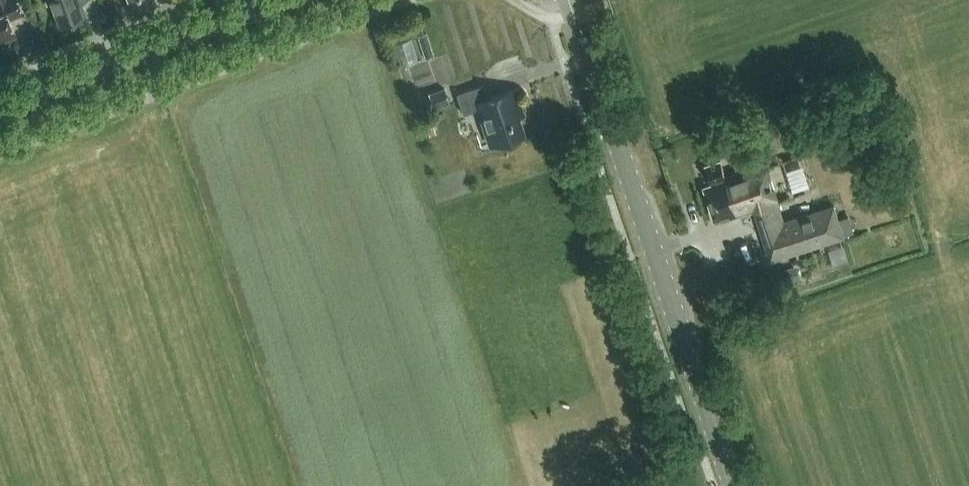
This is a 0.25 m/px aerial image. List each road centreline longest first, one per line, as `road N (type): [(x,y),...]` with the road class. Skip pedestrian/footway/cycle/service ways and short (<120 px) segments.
road 1 (tertiary): [(733,485),(569,0)]
road 2 (tertiary): [(286,0),(0,107)]

